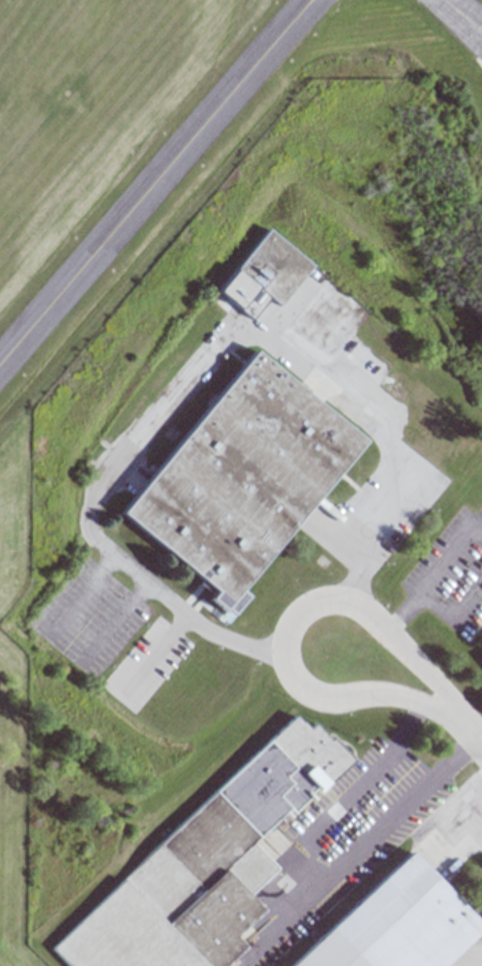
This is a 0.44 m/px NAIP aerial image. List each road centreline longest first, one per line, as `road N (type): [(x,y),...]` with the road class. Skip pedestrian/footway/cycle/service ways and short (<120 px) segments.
road 1 (residential): [(459,720),(355,604),(310,606),(282,629),(288,679),(310,694),(391,695),(459,720)]

